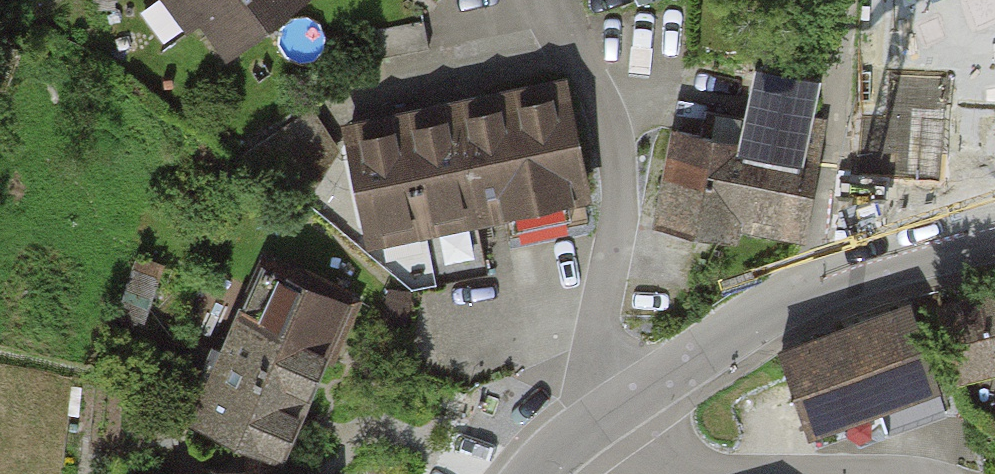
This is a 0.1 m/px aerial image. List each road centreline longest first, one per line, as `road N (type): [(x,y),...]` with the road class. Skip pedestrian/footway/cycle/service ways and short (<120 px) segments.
road 1 (residential): [(610,407),(595,351),(619,221),(616,157),(609,117),(553,0)]
road 2 (residential): [(610,407),(736,330),(830,287),(994,245)]
road 3 (residential): [(610,407),(645,446),(724,473)]

